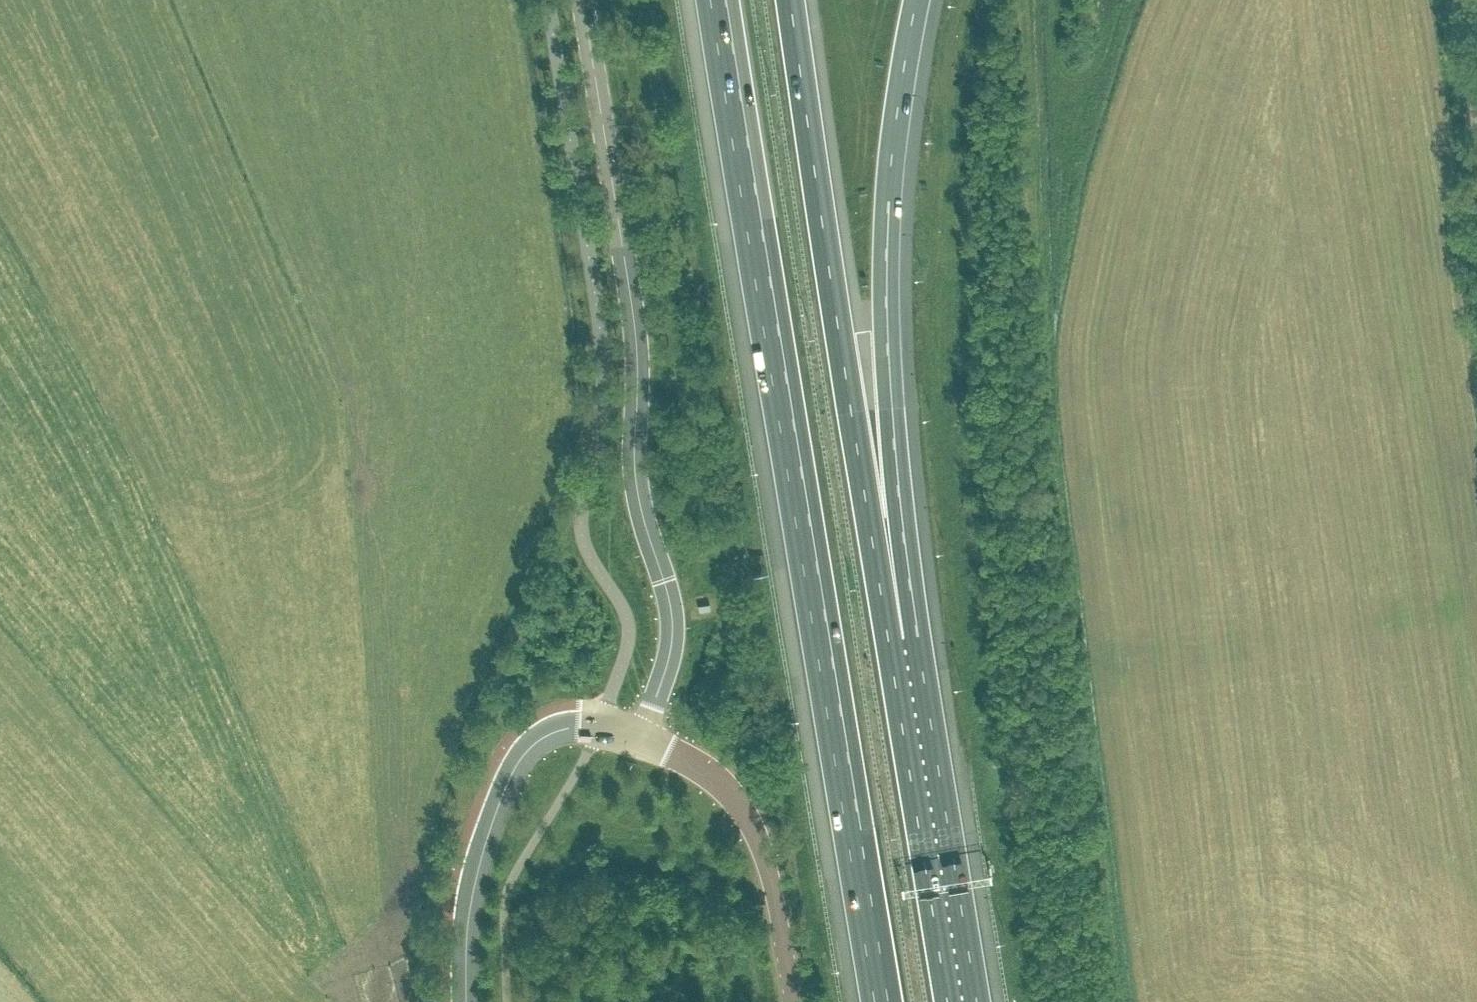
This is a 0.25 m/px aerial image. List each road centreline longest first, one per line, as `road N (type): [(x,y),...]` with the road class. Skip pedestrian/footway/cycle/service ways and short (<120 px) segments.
road 1 (motorway): [(718,0),(885,1001)]
road 2 (tertiary): [(639,737),(669,664),(675,625),(642,512),(628,275),(583,0)]
road 3 (motorway): [(888,639),(788,0)]
road 4 (motorway): [(888,639),(888,200),(918,0)]
road 5 (tertiary): [(639,737),(579,725),(533,739),(485,847),(468,938),(467,1001)]
road 6 (motorway): [(947,1001),(888,639)]
road 7 (tertiary): [(793,1001),(768,868),(751,823),(722,780),(639,737)]
road 8 (track): [(1476,141),(1453,0)]

